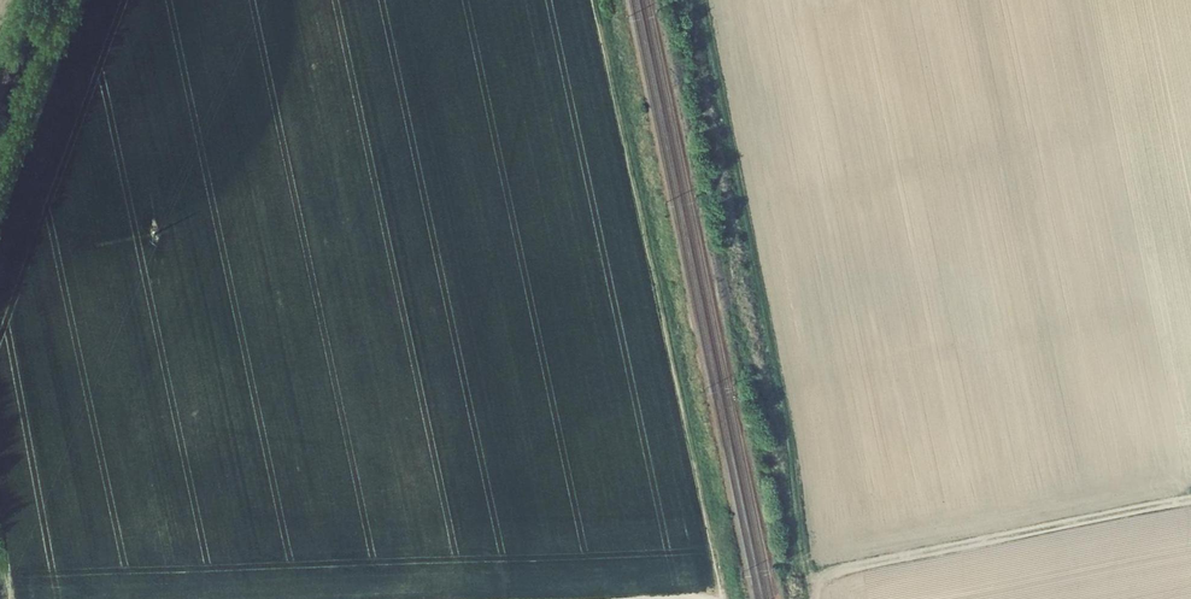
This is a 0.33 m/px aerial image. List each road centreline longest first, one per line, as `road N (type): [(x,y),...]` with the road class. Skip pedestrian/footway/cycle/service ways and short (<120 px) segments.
road 1 (unclassified): [(817,598),(841,571),(1190,500)]

